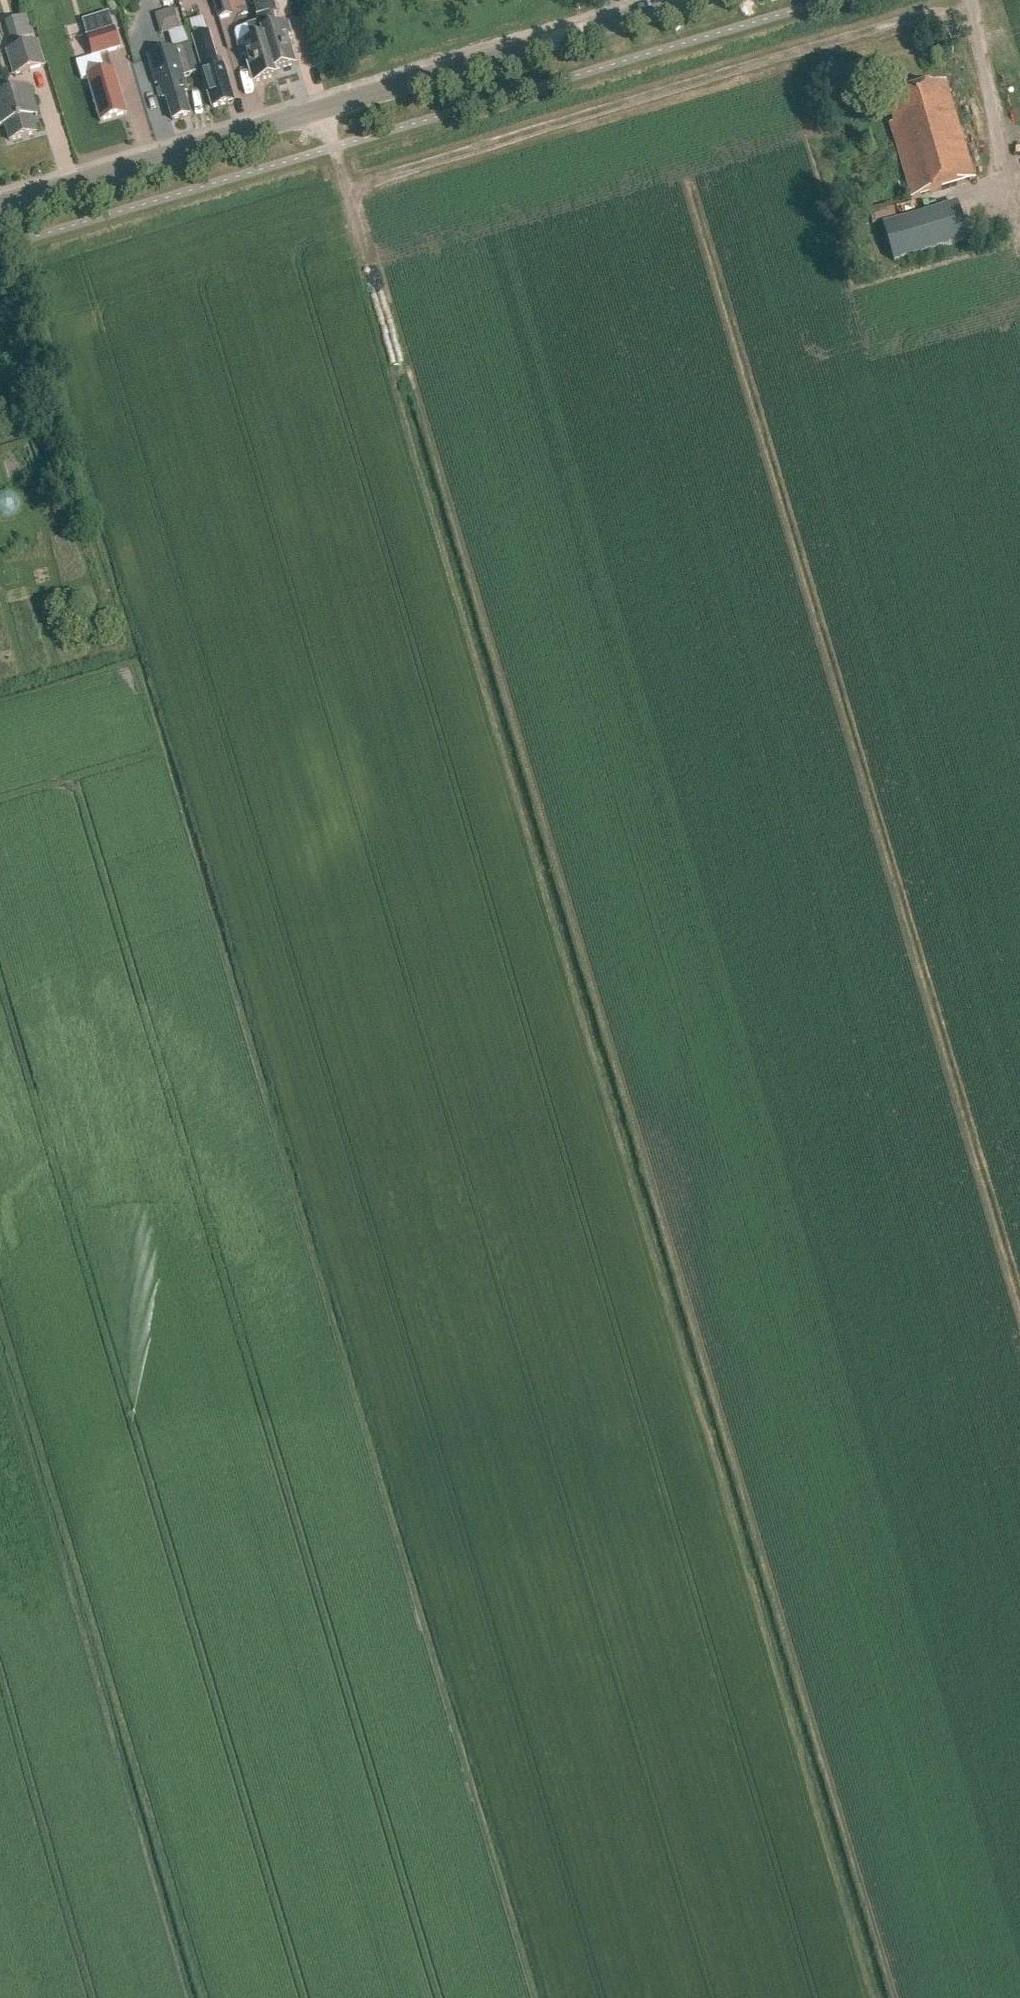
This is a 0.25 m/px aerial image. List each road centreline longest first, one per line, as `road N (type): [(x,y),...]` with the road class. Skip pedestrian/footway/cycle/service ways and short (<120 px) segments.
road 1 (tertiary): [(0,206),(693,0)]

